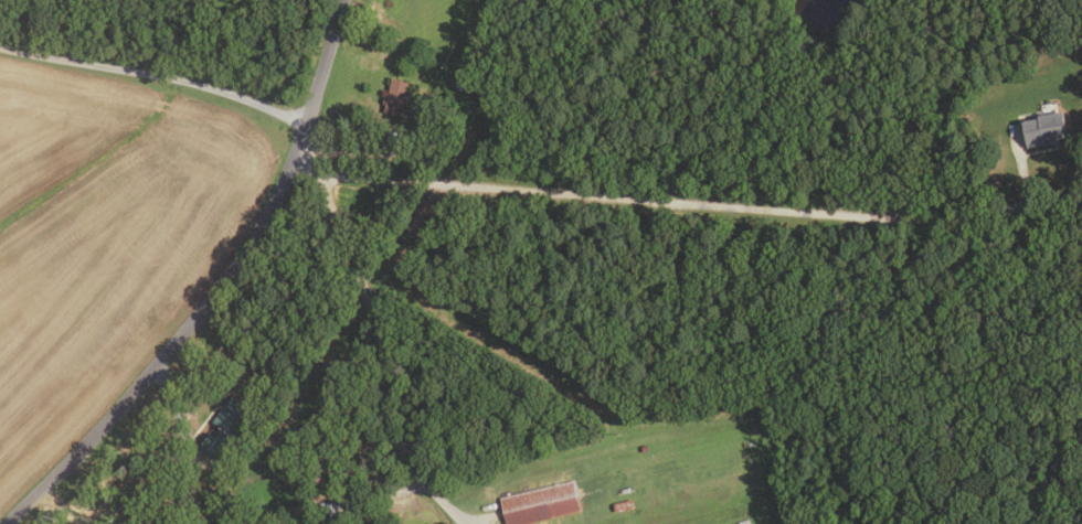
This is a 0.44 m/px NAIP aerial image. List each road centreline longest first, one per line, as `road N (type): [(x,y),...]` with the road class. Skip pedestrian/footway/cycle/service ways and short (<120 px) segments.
road 1 (residential): [(8,523),(119,411),(231,271),(297,150),(342,0)]

